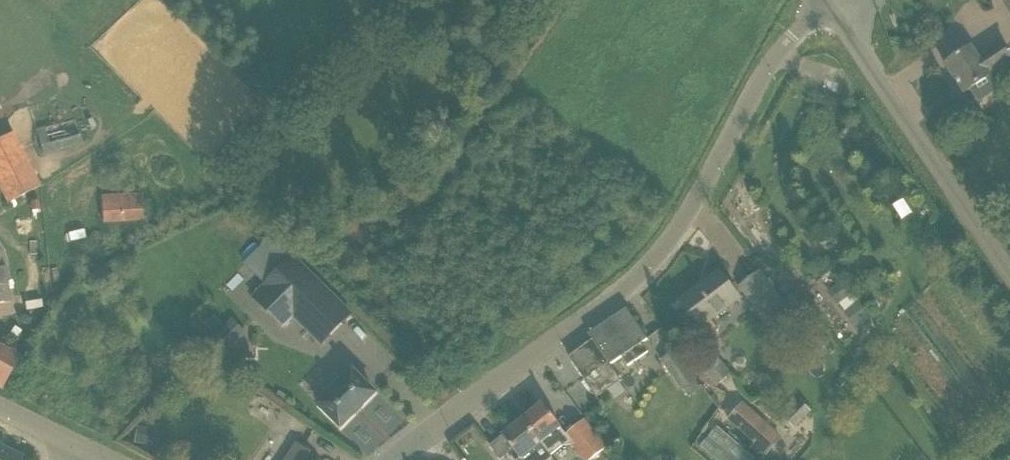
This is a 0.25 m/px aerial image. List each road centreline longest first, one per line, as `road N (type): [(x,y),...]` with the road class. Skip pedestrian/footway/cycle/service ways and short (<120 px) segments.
road 1 (unclassified): [(393,459),(650,275),(818,0)]
road 2 (unclassified): [(1009,264),(835,0)]

